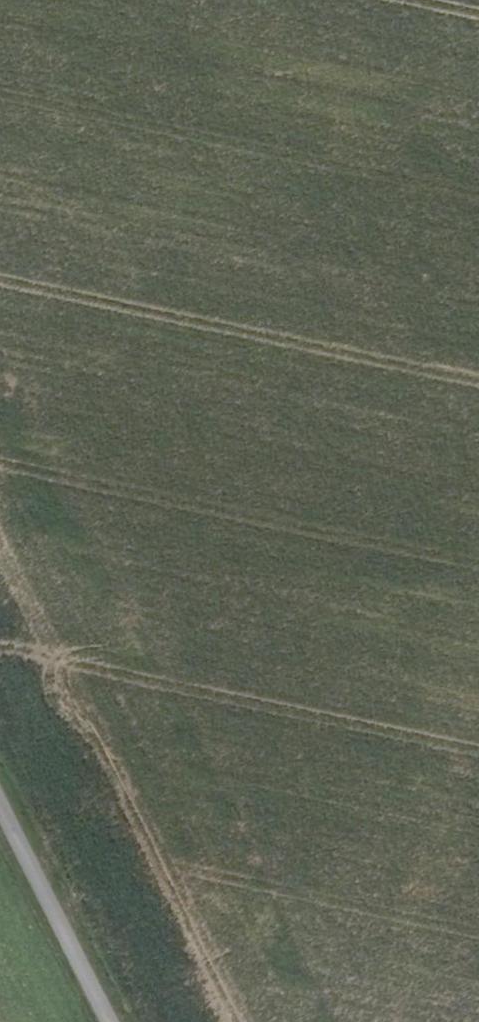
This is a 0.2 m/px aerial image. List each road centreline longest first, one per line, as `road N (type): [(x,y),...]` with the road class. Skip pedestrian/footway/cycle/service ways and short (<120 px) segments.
road 1 (track): [(112,1021),(0,803)]

